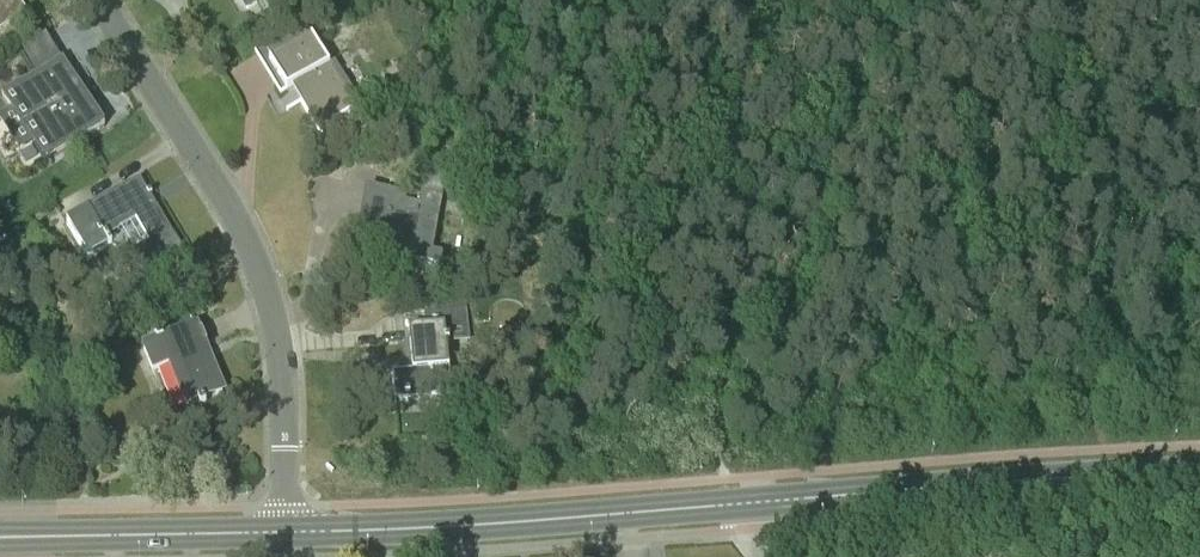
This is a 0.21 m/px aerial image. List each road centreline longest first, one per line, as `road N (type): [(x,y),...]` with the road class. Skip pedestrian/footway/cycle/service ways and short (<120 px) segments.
road 1 (unclassified): [(98,0),(265,276),(278,335),(286,530)]
road 2 (tertiary): [(764,501),(311,531)]
road 3 (tertiary): [(1199,470),(764,501)]
road 4 (tertiary): [(0,535),(286,530)]

